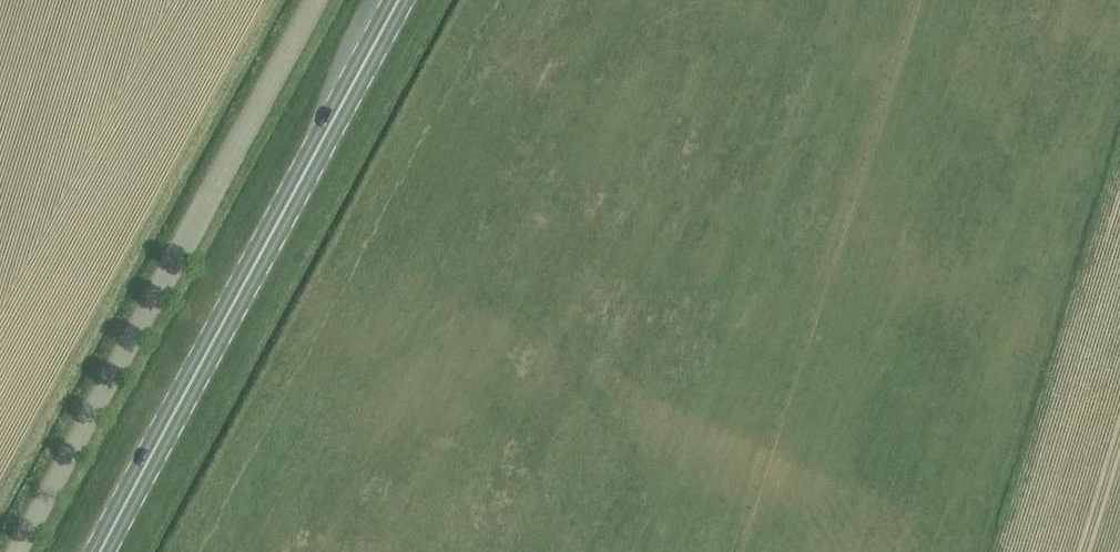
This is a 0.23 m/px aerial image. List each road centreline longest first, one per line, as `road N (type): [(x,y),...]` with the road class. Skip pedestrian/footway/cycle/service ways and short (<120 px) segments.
road 1 (unclassified): [(3,551),(308,0)]
road 2 (primary): [(101,551),(401,0)]

